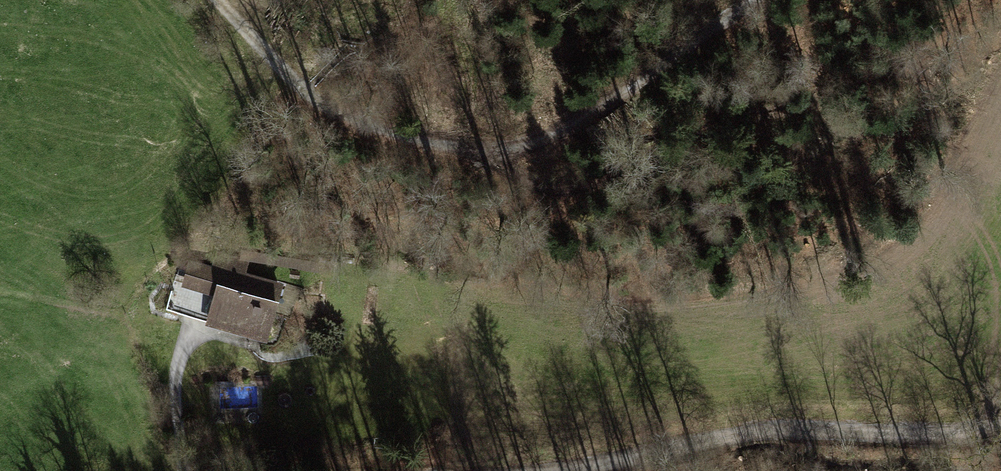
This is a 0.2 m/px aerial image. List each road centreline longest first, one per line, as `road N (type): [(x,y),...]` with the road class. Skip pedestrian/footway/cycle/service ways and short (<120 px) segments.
road 1 (track): [(753,0),(552,137),(492,148),(320,108),(219,0)]
road 2 (track): [(545,470),(789,429),(917,435),(1000,427)]
road 3 (track): [(181,470),(181,364),(206,331)]

